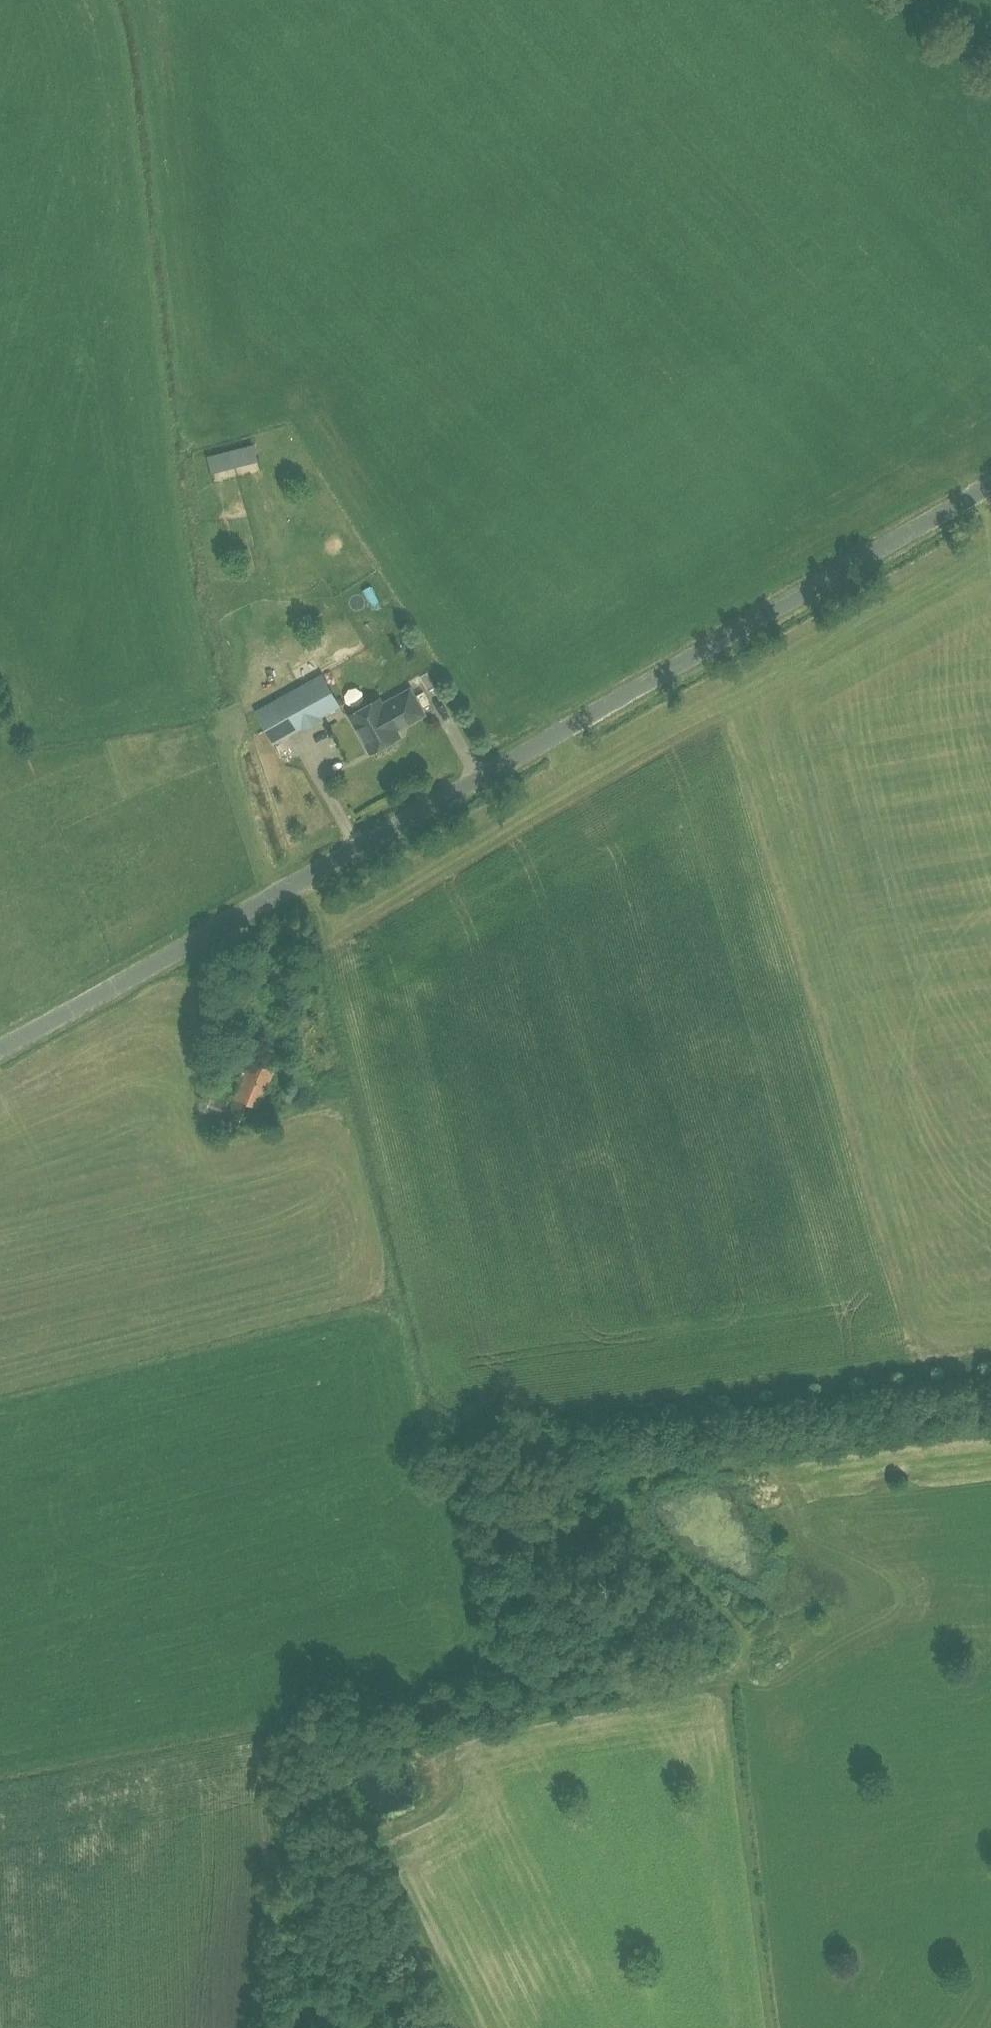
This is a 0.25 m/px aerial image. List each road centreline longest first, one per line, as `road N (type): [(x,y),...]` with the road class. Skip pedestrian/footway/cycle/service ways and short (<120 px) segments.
road 1 (unclassified): [(0,1050),(990,486)]

